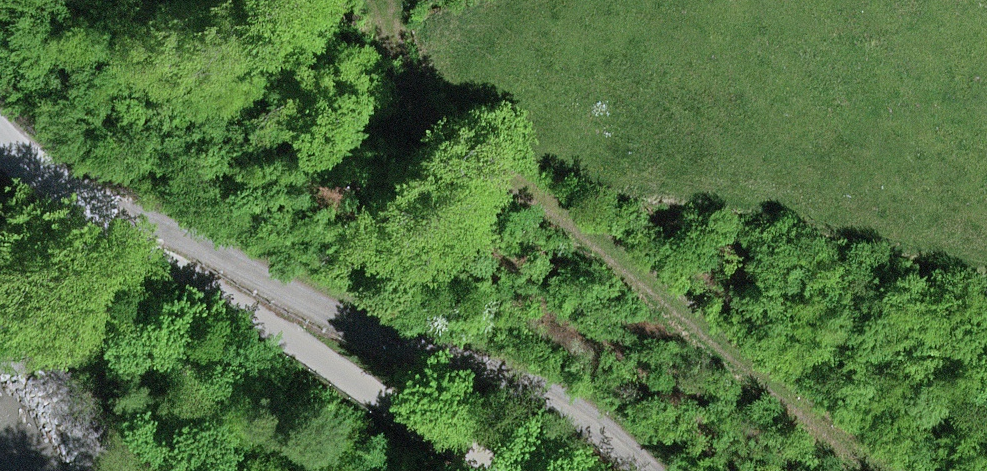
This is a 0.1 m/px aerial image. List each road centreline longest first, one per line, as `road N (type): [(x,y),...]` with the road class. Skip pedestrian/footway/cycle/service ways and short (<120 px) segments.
road 1 (track): [(643,470),(582,416),(331,322),(18,170),(121,254),(396,409),(483,470)]
road 2 (track): [(399,11),(397,69),(439,136),(575,223),(896,470)]

